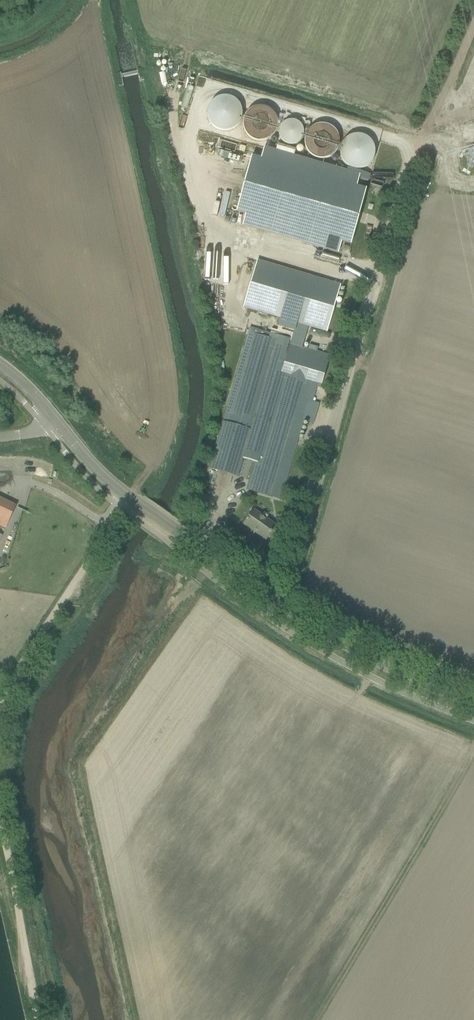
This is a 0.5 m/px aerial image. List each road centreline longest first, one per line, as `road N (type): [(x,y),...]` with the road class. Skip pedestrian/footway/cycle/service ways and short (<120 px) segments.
road 1 (unclassified): [(406,169),(281,605)]
road 2 (track): [(0,717),(20,669),(100,546),(124,494)]
road 3 (tertiary): [(473,703),(380,664),(281,605)]
road 4 (track): [(40,1019),(0,815)]
road 5 (tertiary): [(281,605),(140,505)]
road 6 (track): [(473,10),(406,169)]
road 7 (tertiary): [(55,419),(104,477),(140,505)]

